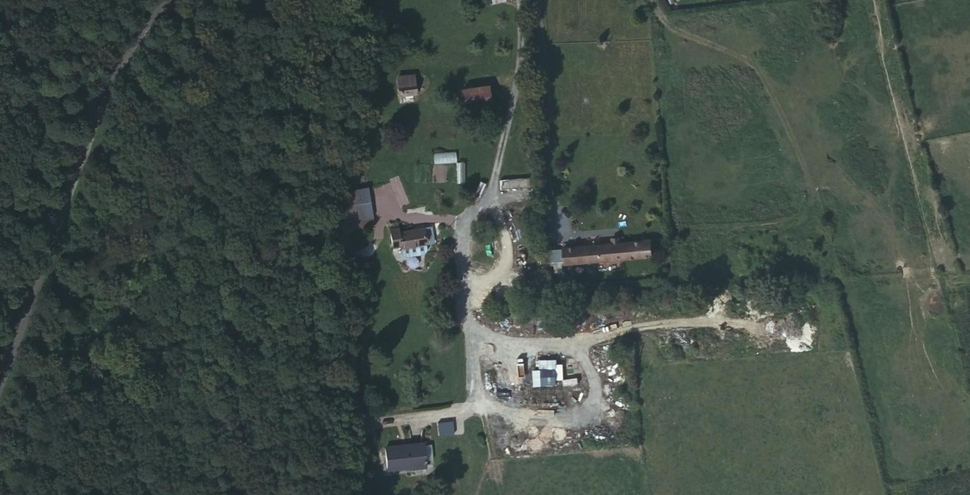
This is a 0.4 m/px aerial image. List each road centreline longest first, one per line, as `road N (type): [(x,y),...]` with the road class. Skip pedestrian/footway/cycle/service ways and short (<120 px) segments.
road 1 (tertiary): [(0,425),(140,27),(169,0)]

